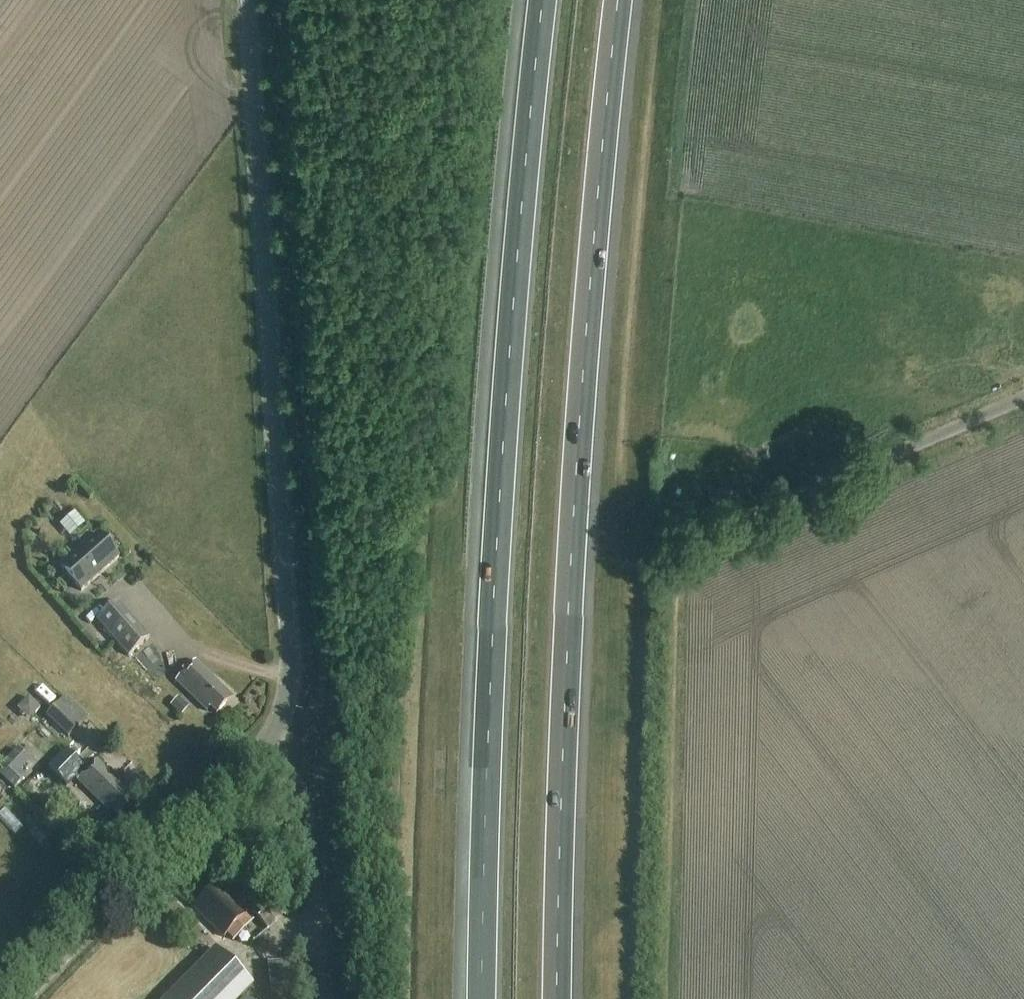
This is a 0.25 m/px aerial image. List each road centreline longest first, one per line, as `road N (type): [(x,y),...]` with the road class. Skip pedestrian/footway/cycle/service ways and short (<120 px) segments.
road 1 (motorway): [(549,0),(501,480),(483,998)]
road 2 (motorway): [(562,998),(570,697),(621,0)]
road 3 (tertiary): [(274,736),(287,698),(290,649),(250,0)]
road 4 (unclassified): [(667,556),(1023,398)]
road 5 (tertiary): [(20,998),(274,736)]
road 6 (unclassified): [(306,931),(300,794),(274,736)]

